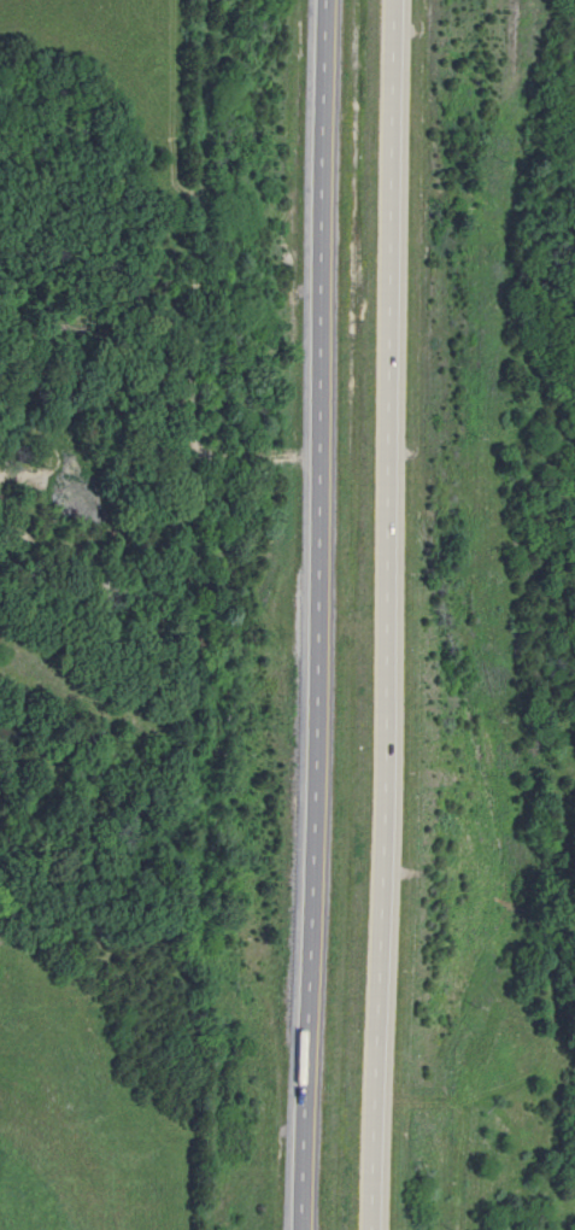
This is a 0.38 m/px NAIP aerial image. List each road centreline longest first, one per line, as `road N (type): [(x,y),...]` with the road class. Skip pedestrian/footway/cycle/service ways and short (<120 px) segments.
road 1 (trunk): [(376,1229),(403,786),(399,0)]
road 2 (trunk): [(333,0),(328,819),(312,1229)]

